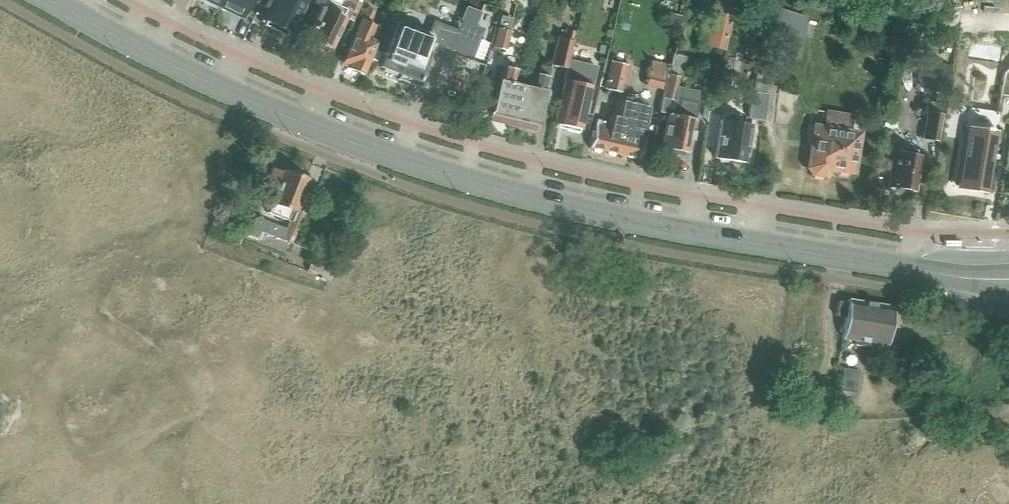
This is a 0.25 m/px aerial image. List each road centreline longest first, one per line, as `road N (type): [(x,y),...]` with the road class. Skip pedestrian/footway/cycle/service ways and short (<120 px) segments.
road 1 (primary): [(920,272),(547,203),(450,177),(230,93),(50,0)]

